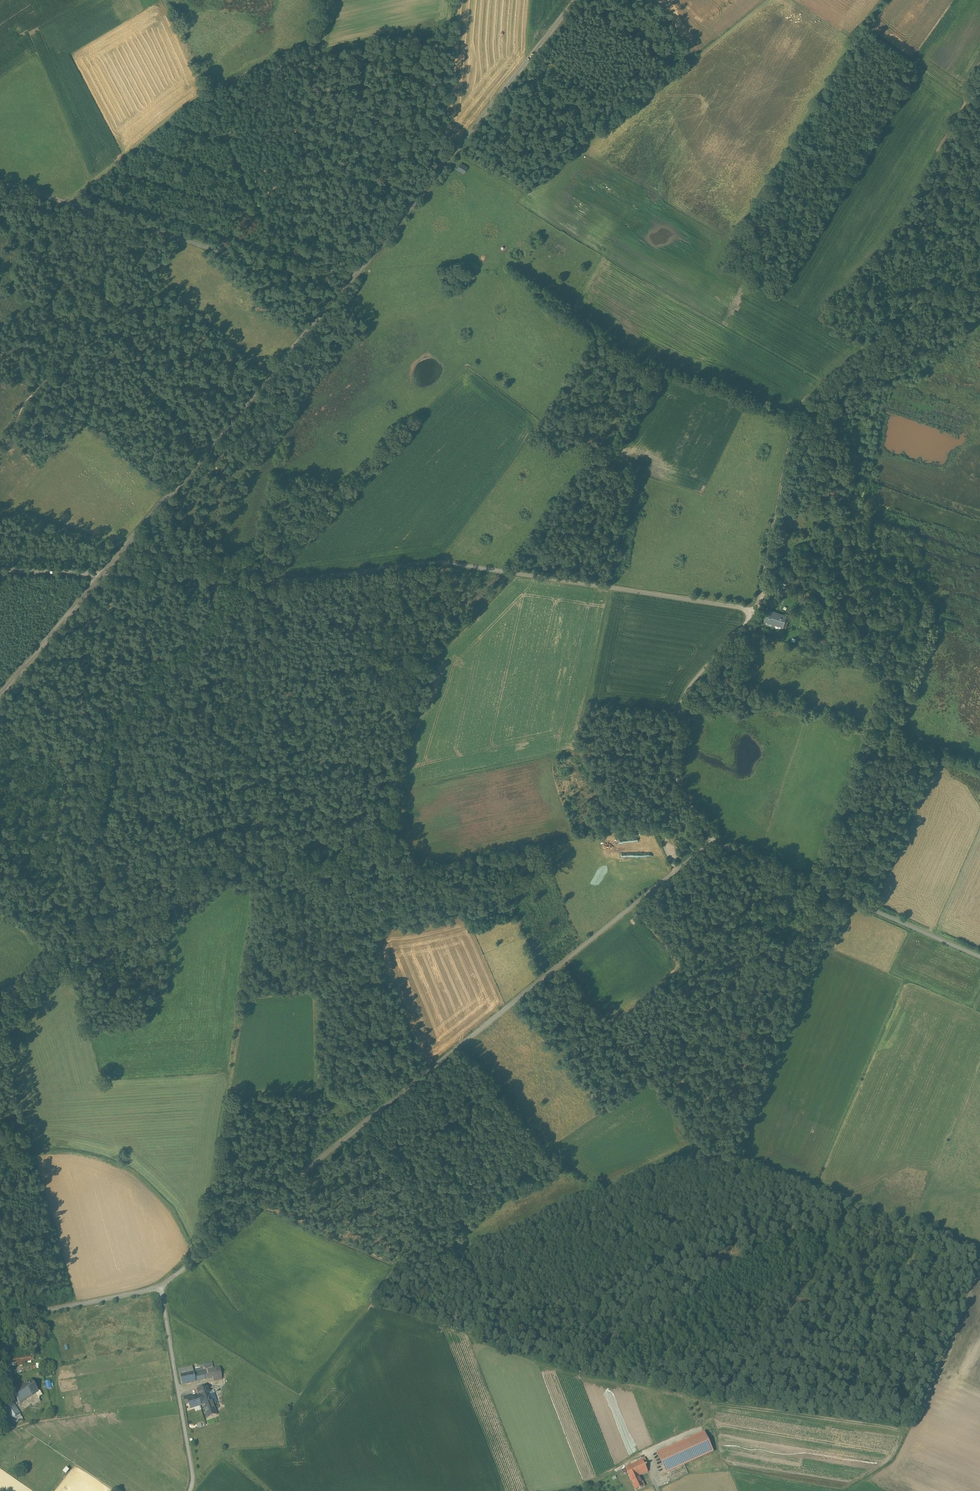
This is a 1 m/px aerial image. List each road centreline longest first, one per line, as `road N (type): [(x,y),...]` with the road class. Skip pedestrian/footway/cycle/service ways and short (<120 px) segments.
road 1 (unclassified): [(714,840),(674,775),(678,716),(692,681),(753,612),(440,561),(286,581),(102,574)]
road 2 (unclassified): [(160,1288),(714,840)]
road 3 (track): [(793,426),(663,375),(497,265),(359,269)]
road 4 (track): [(979,247),(796,412),(753,612)]
road 5 (track): [(463,1043),(558,1159),(609,1188),(700,1145),(808,1185)]
road 6 (unclassified): [(102,574),(351,278)]
road 7 (track): [(205,1252),(252,887)]
road 8 (unclassified): [(0,179),(265,267),(351,278)]
road 9 (unclassified): [(351,278),(576,0)]
road 10 (track): [(393,792),(572,752),(610,588)]
road 11 (unclassified): [(979,957),(714,840)]
road 12 (unclassified): [(190,1490),(160,1288)]
road 13 (track): [(64,199),(206,97)]
road 14 (track): [(442,166),(456,0)]
road 15 (unclassified): [(0,1319),(160,1288)]
road 16 (unclassified): [(0,691),(102,574)]

